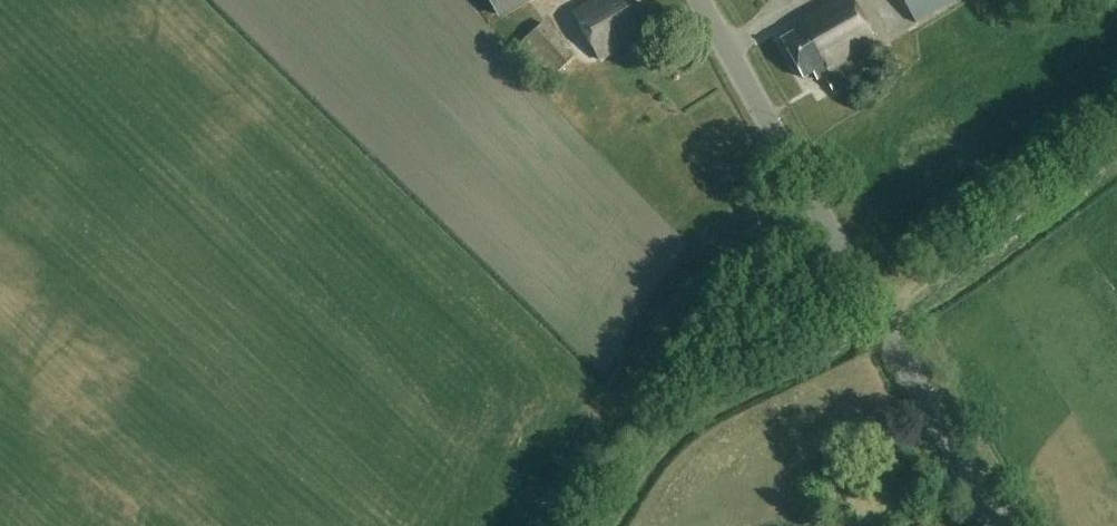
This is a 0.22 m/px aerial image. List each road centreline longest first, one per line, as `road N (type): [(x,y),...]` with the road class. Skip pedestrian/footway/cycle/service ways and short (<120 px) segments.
road 1 (tertiary): [(998,525),(699,0)]
road 2 (track): [(880,314),(1116,145)]

